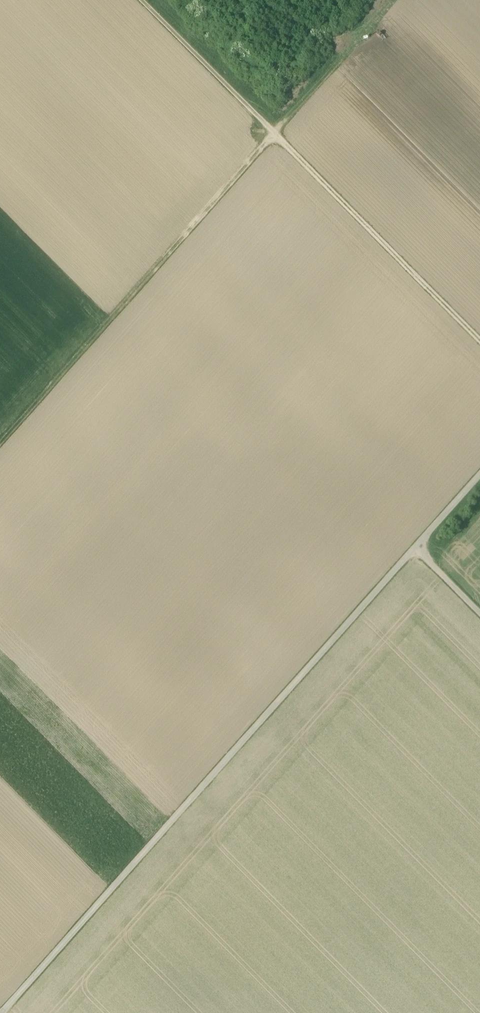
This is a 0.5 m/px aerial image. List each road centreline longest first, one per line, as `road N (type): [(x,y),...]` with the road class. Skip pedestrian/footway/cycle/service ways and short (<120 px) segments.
road 1 (track): [(0,1012),(479,474)]
road 2 (track): [(479,341),(273,134),(0,441)]
road 3 (track): [(273,134),(139,0)]
road 4 (track): [(273,134),(393,0)]

